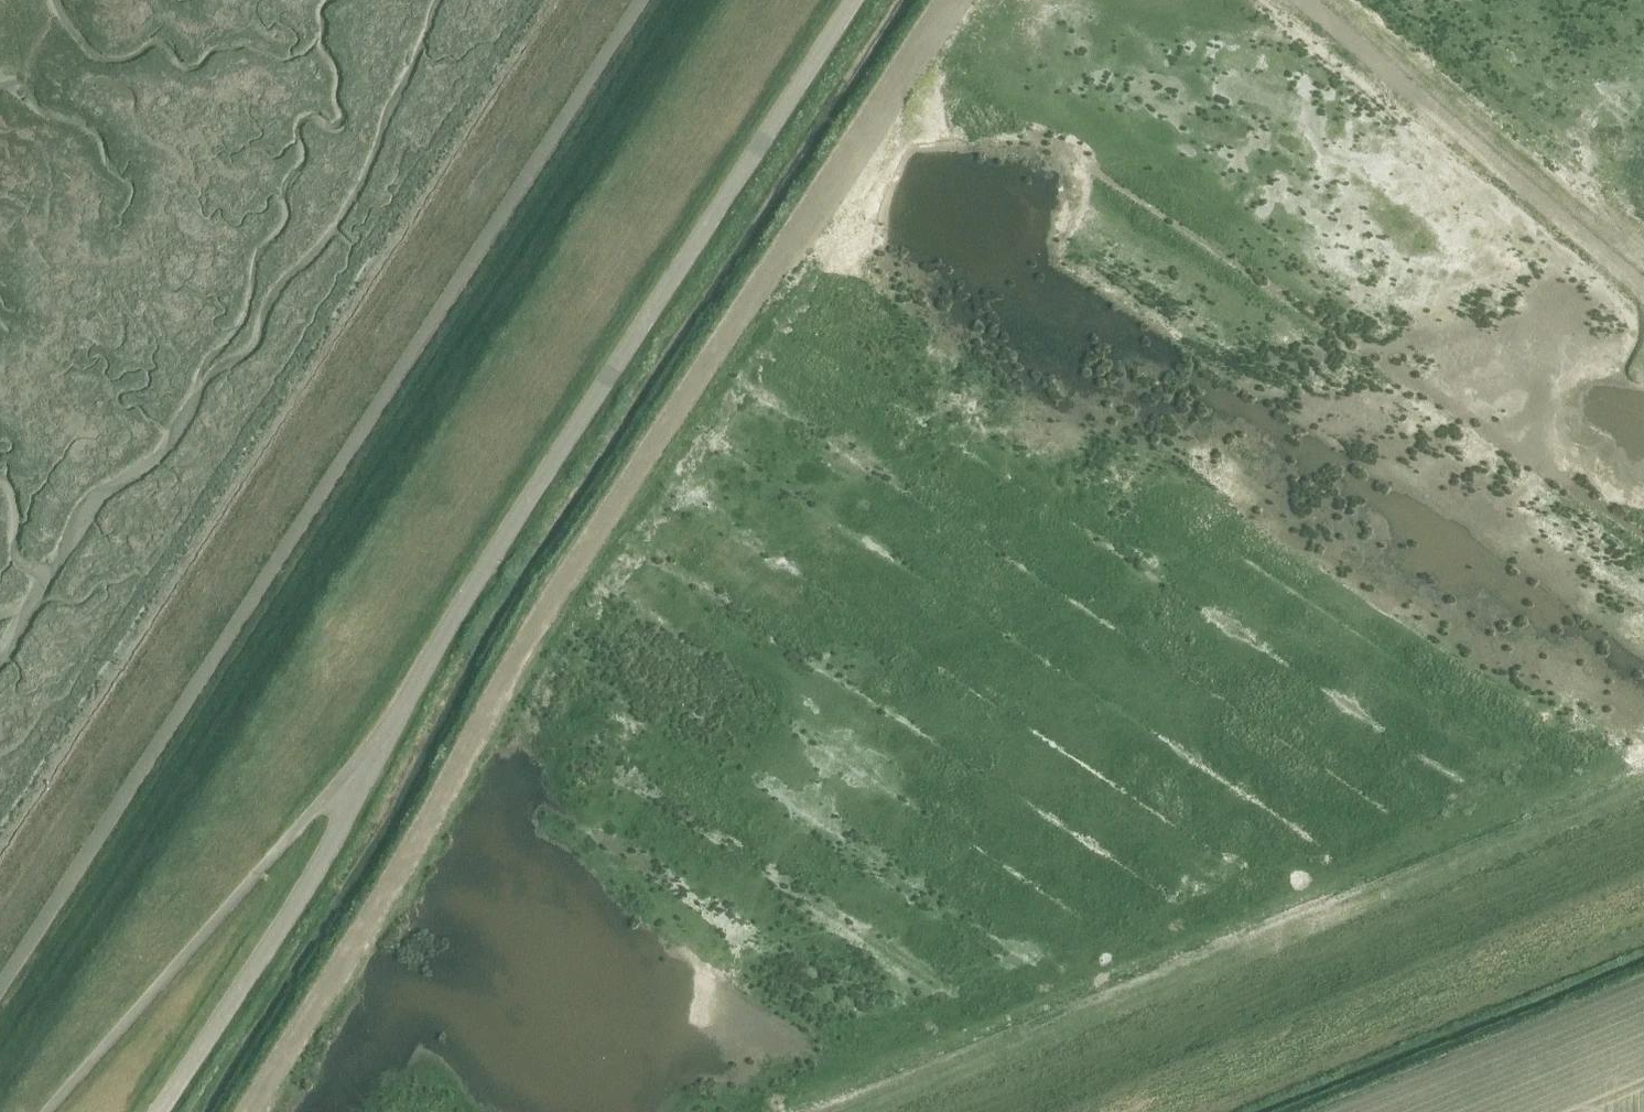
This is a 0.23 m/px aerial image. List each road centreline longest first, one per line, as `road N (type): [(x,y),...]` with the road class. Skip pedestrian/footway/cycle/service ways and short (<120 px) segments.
road 1 (tertiary): [(159,1111),(307,888),(365,768),(586,412),(857,0)]

